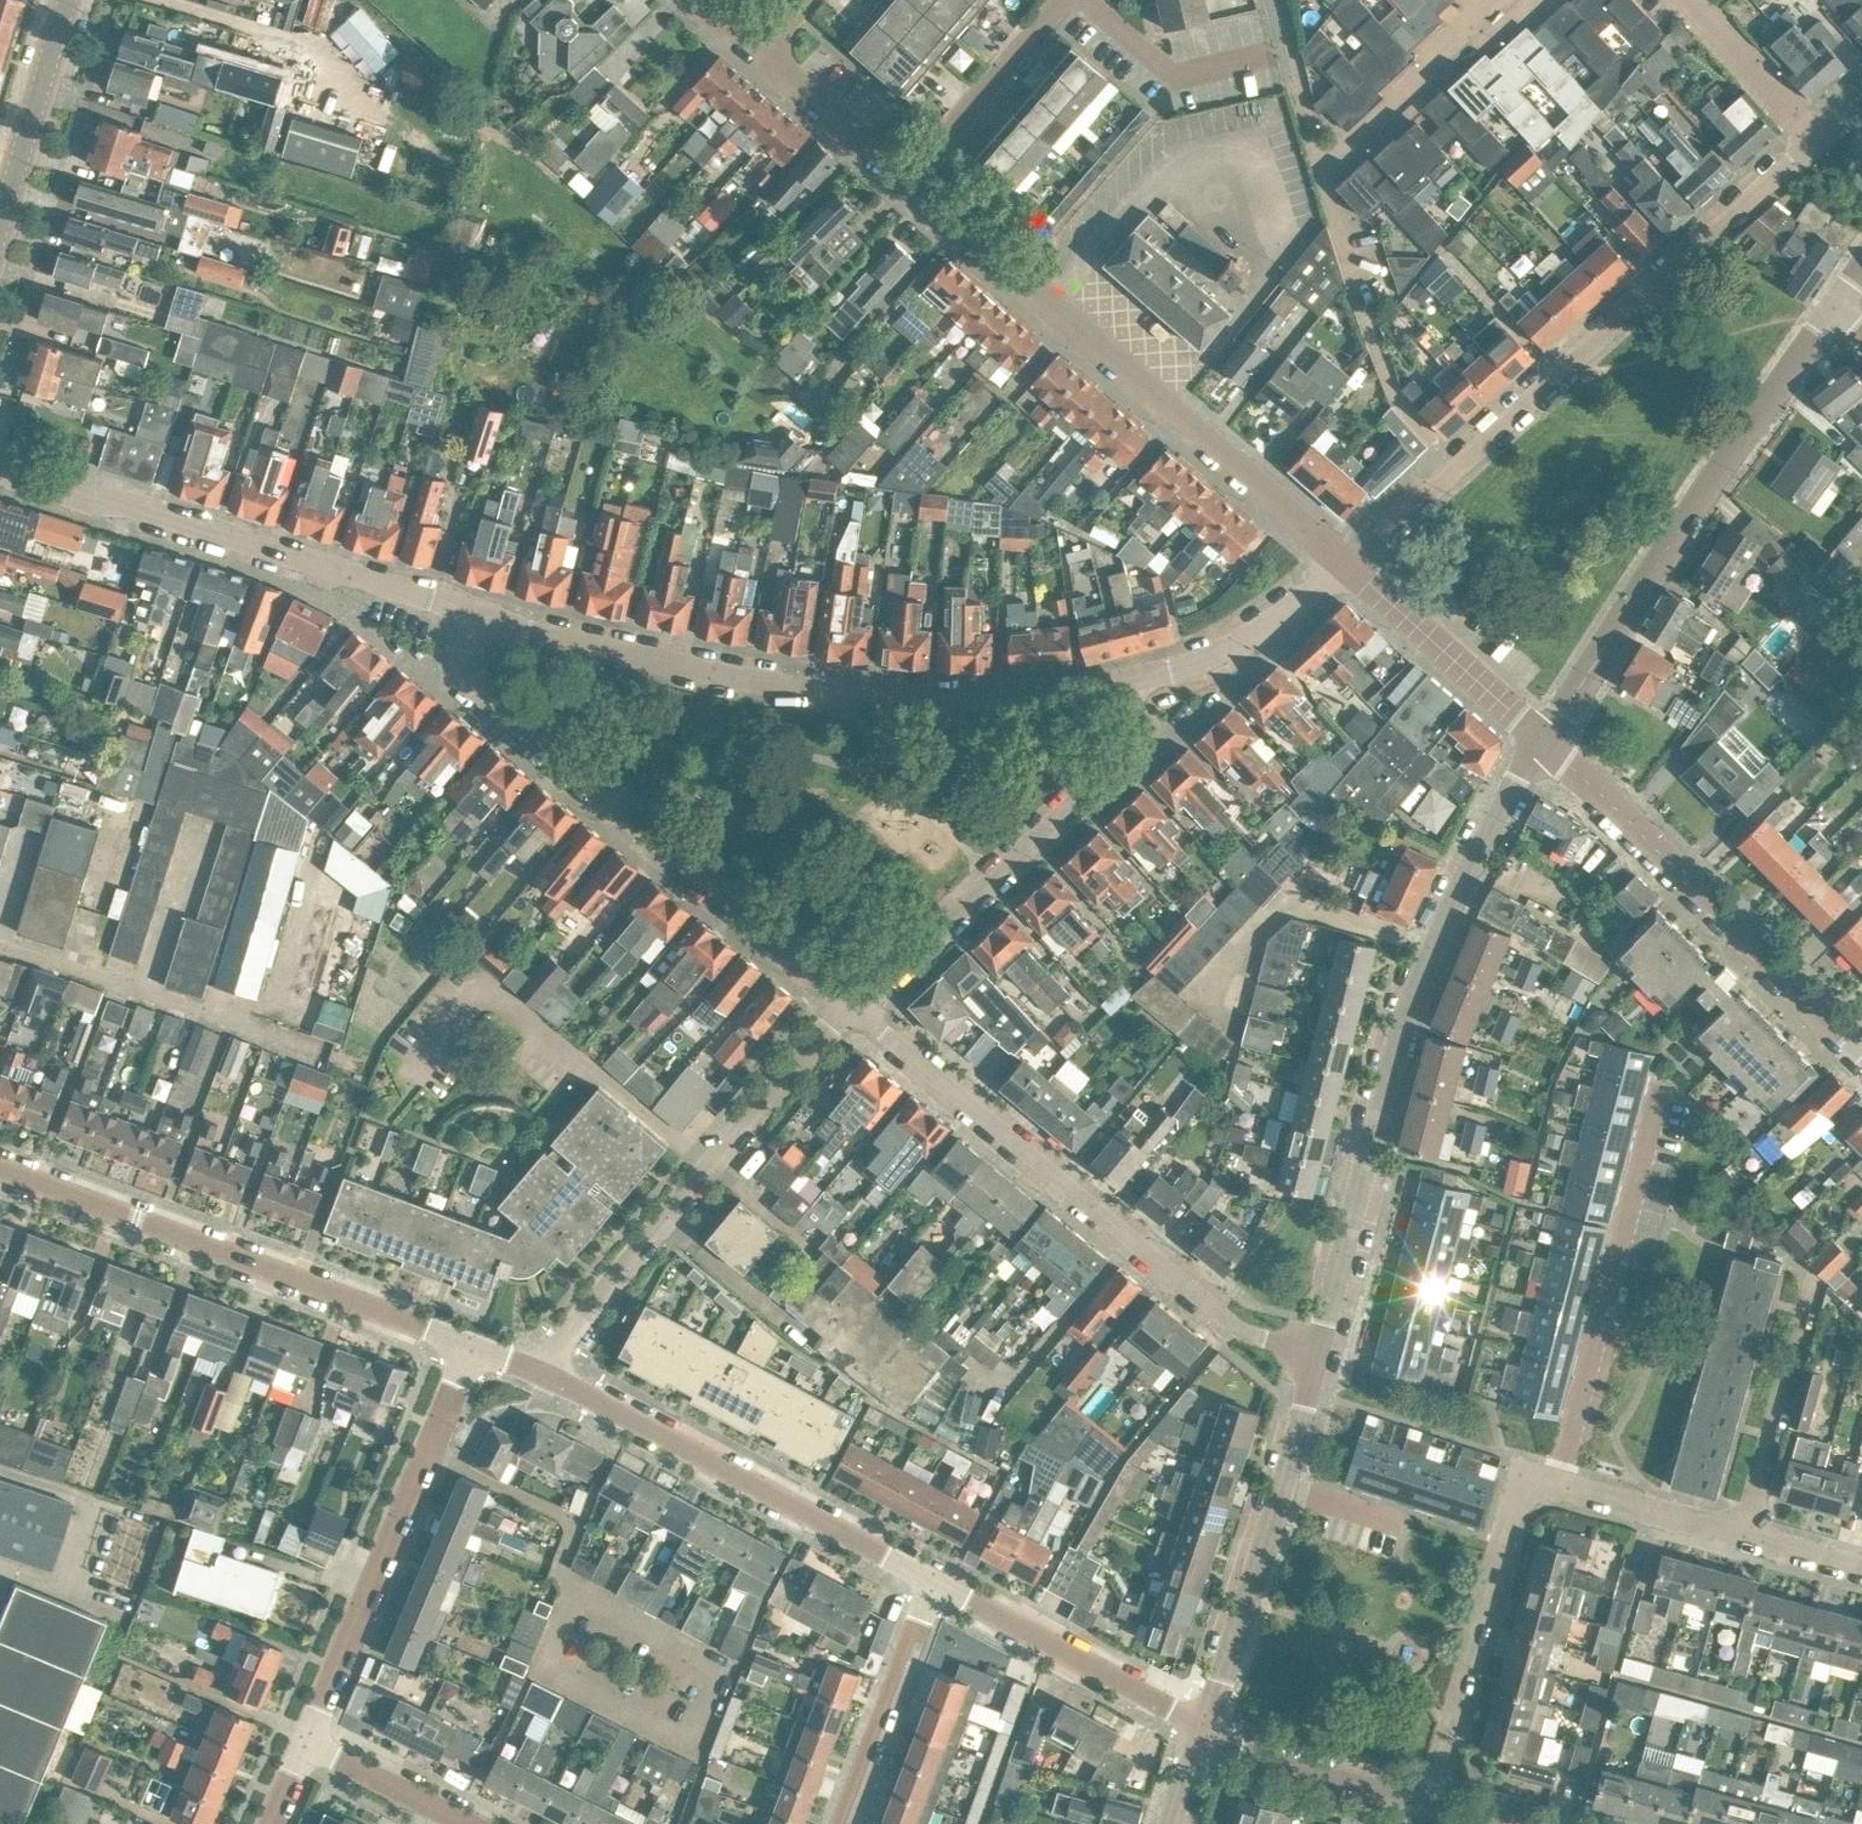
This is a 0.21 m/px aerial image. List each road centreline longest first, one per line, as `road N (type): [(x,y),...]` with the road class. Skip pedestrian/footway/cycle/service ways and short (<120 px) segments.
road 1 (residential): [(1123,683),(998,695),(766,684),(473,611)]
road 2 (residential): [(1316,1355),(1414,1000),(1456,894),(1542,741)]
road 3 (residential): [(1814,141),(1348,564)]
road 4 (residential): [(1348,564),(904,178)]
road 5 (residential): [(1316,1355),(1237,1326),(856,1006)]
road 6 (residential): [(856,1006),(468,686),(460,665),(473,611)]
road 7 (residential): [(1837,306),(1700,492),(1542,741)]
road 8 (residential): [(471,1345),(0,1171)]
road 9 (residential): [(473,611),(143,507),(92,502),(0,475)]
road 10 (residential): [(548,1375),(570,1333),(827,1030),(856,1006)]
road 11 (residential): [(1861,1058),(1542,741)]
road 12 (residential): [(856,1006),(1127,760),(1123,683)]
road 13 (residential): [(933,1585),(548,1375)]
road 14 (residential): [(305,1744),(471,1345)]
road 15 (residential): [(1558,1486),(1660,1090)]
road 16 (residential): [(1202,1728),(1274,1517),(1316,1355)]
road 17 (residential): [(1429,1806),(1509,1517),(1534,1483),(1558,1486)]
road 18 (residential): [(1202,1728),(933,1585)]
road 19 (residential): [(1745,1536),(1815,1279)]
road 20 (residential): [(1542,741),(1348,564)]
road 21 (residential): [(1325,178),(1517,0)]
road 22 (residential): [(1123,683),(1229,650),(1348,564)]
road 23 (residential): [(838,1823),(933,1585)]
road 24 (residential): [(1429,1806),(1245,1753),(1202,1728)]
road 25 (residential): [(904,178),(1062,0)]
road 26 (residential): [(0,226),(66,0)]
road 27 (residential): [(1089,0),(1176,75),(1275,52)]
road 28 (residential): [(1558,1486),(1745,1536)]
road 29 (residential): [(904,178),(760,52)]
road 30 (residential): [(1690,0),(1814,141)]
road 31 (residential): [(469,1823),(305,1744)]
road 32 (residential): [(1745,1536),(1861,1567)]

